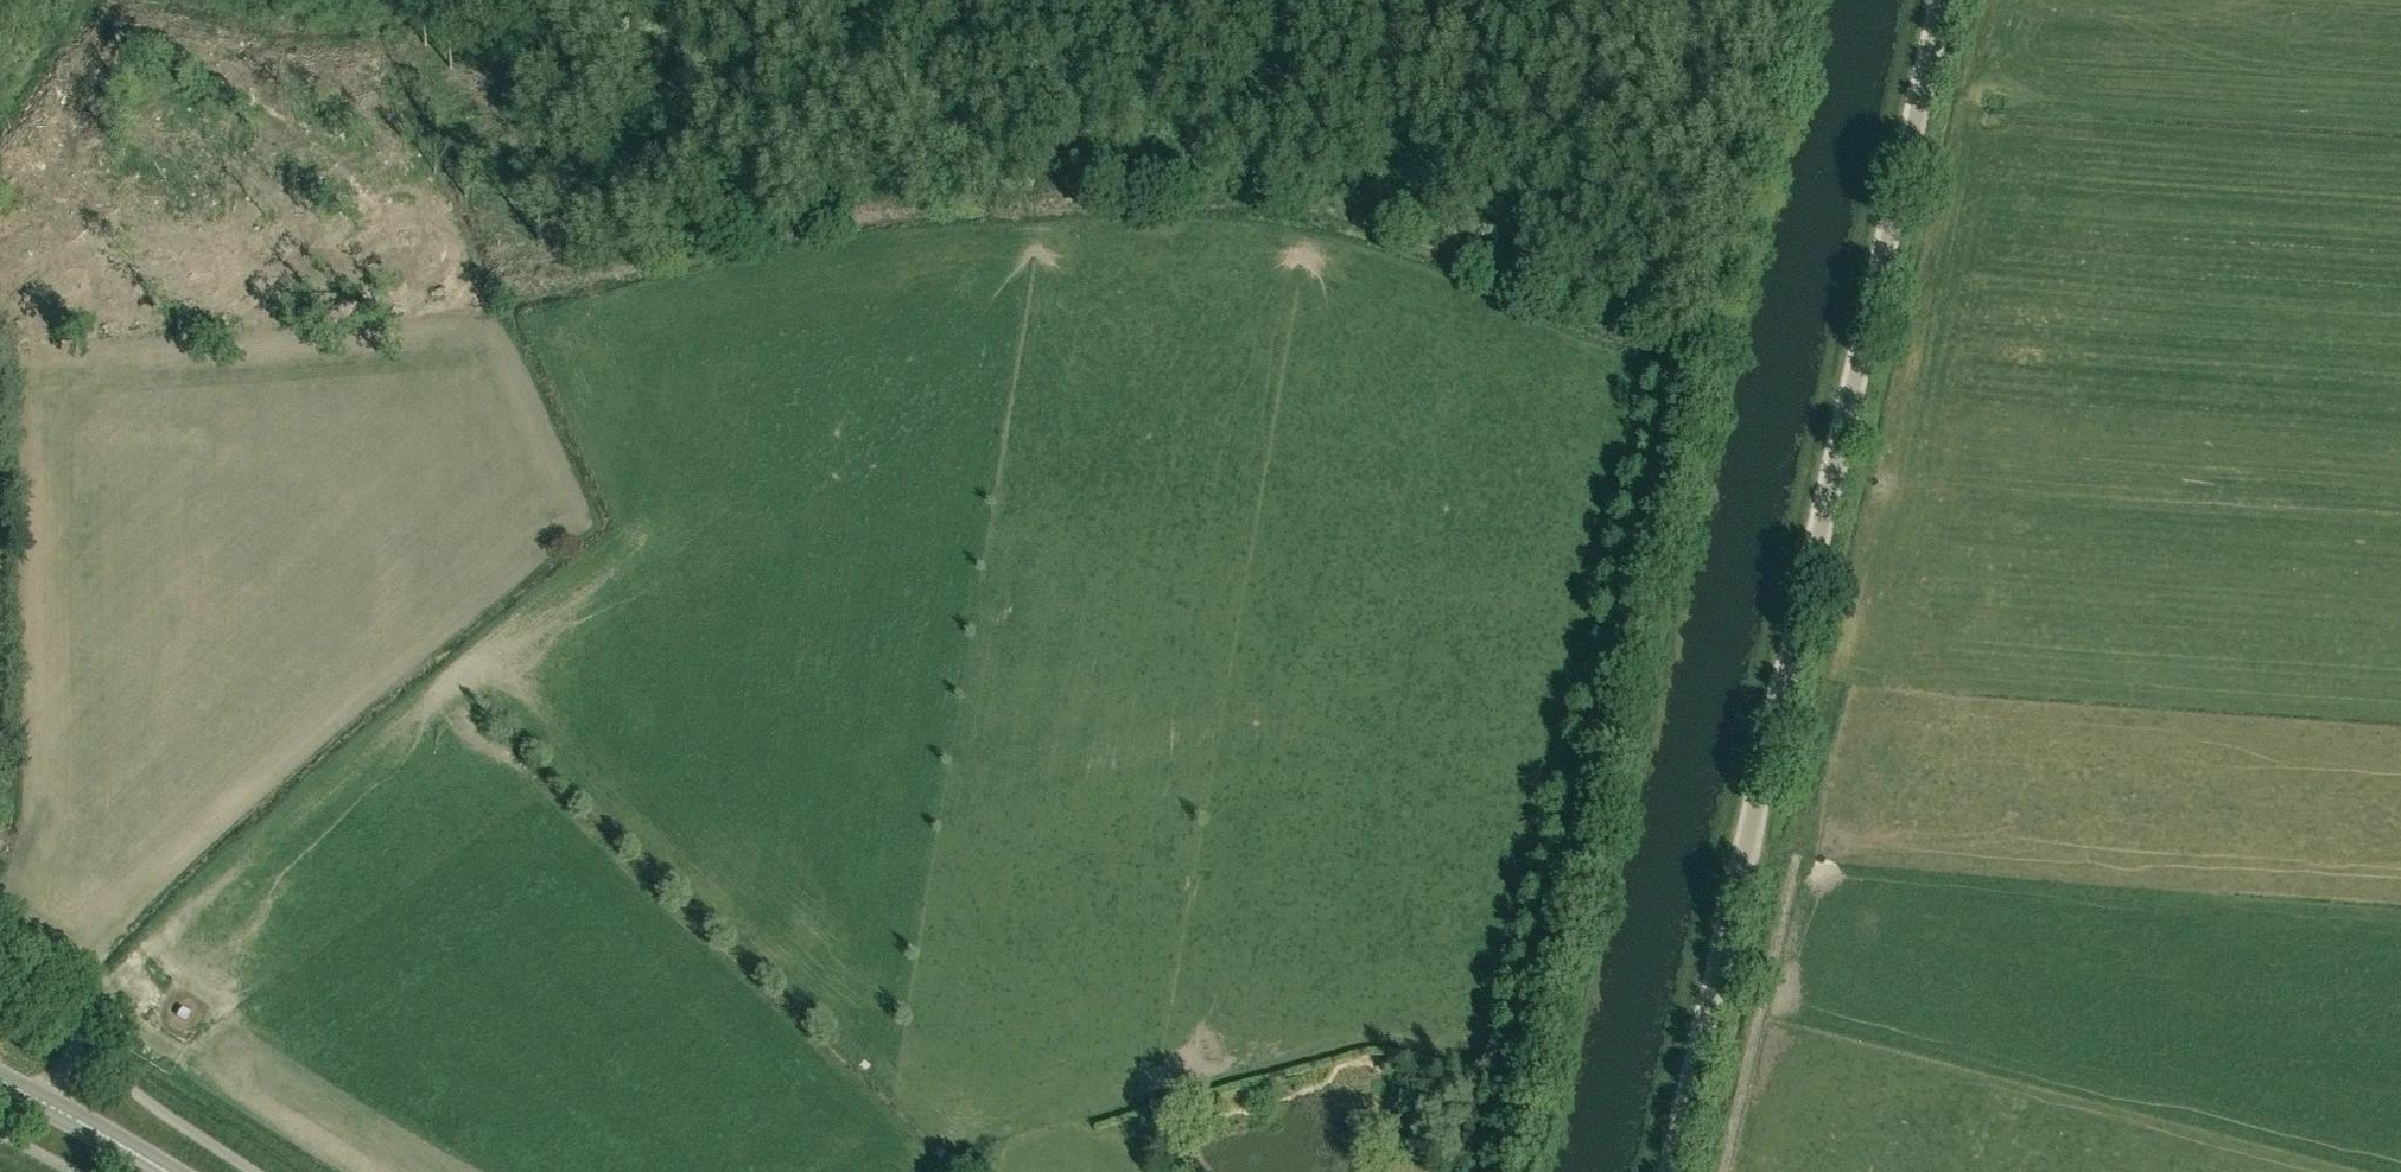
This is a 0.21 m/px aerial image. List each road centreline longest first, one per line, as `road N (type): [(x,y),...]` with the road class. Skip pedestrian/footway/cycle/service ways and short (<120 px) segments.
road 1 (unclassified): [(1673,1171),(1952,0)]
road 2 (tertiary): [(167,1171),(0,1081)]

